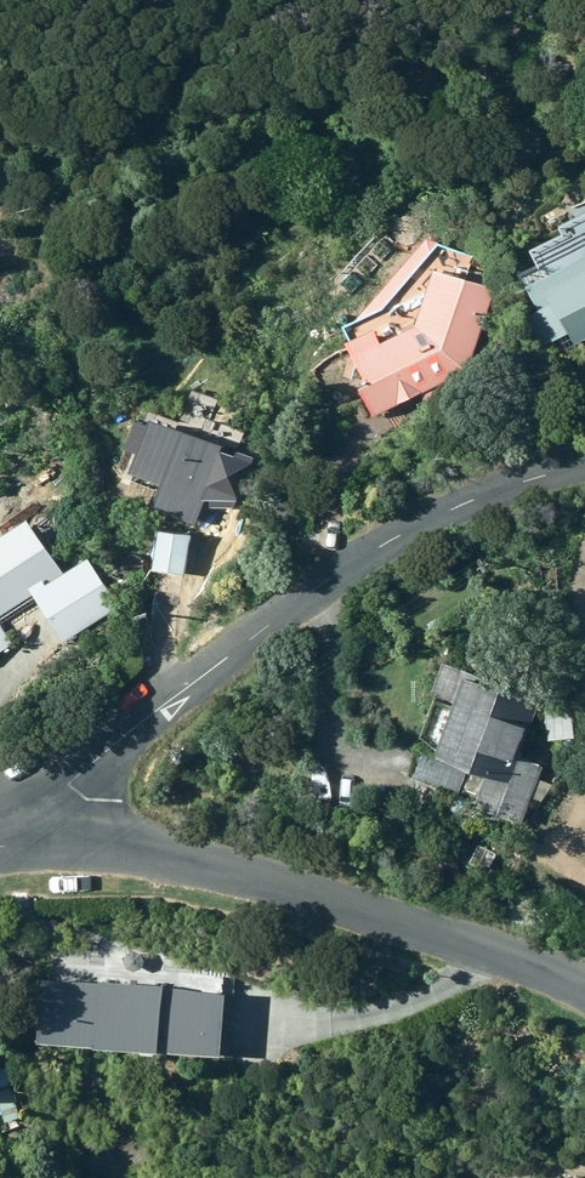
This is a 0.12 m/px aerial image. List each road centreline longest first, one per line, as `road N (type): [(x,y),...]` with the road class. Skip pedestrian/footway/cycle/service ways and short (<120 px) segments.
road 1 (residential): [(584,464),(493,491),(348,565),(73,782),(23,842)]
road 2 (residential): [(584,995),(506,956),(209,862),(23,842)]

